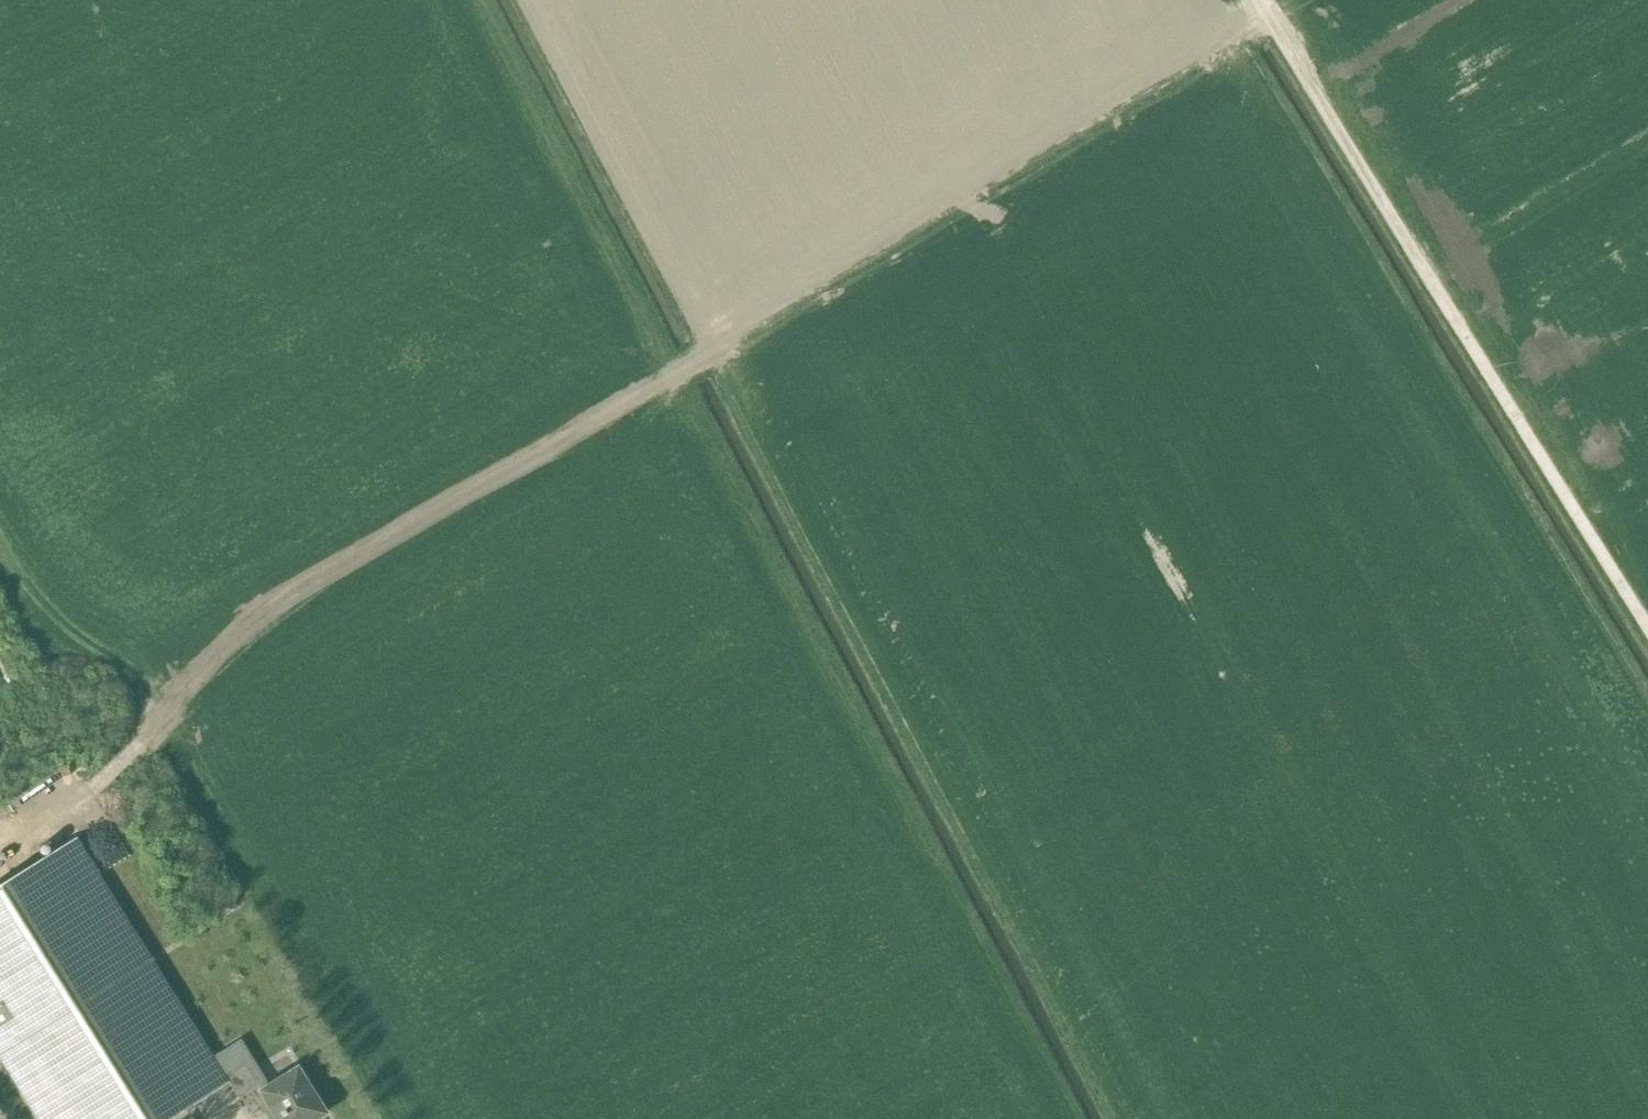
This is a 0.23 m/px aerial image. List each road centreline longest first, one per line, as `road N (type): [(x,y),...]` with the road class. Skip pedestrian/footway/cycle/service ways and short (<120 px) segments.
road 1 (track): [(1647,614),(1257,0)]

